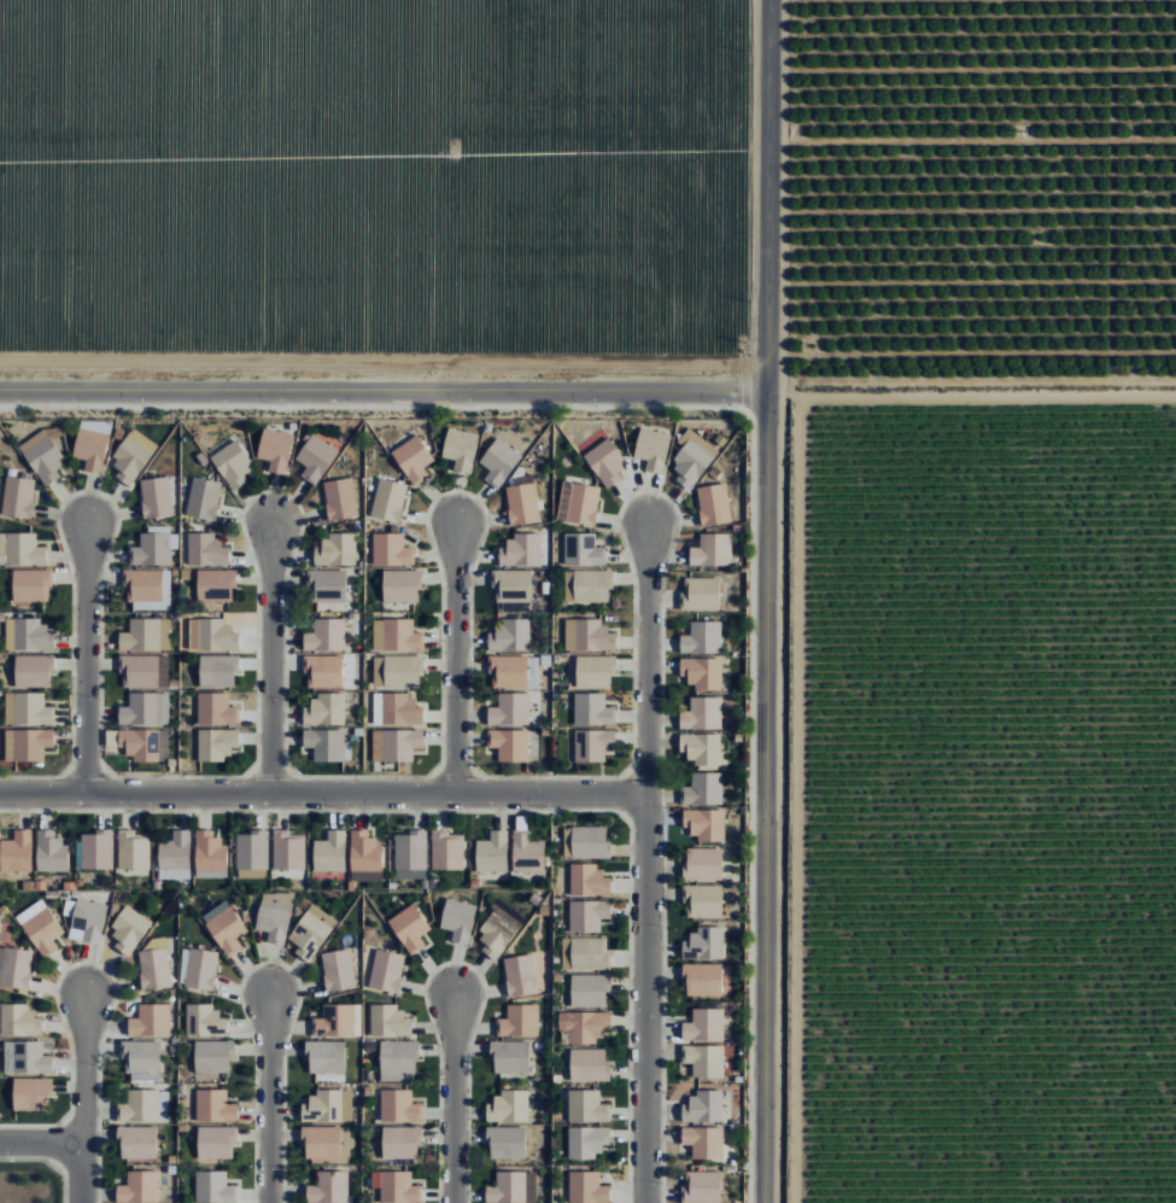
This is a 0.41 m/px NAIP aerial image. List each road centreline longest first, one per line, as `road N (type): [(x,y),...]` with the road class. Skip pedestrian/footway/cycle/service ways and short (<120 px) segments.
road 1 (residential): [(764,0),(761,1202)]
road 2 (residential): [(0,391),(765,392)]
road 3 (residential): [(0,792),(644,794)]
road 4 (residential): [(644,794),(643,1202)]
road 5 (residential): [(646,522),(644,794)]
road 6 (residential): [(86,521),(83,792)]
road 7 (residential): [(271,522),(269,792)]
road 8 (residential): [(456,522),(455,792)]
road 9 (residential): [(268,994),(269,1202)]
road 10 (residential): [(454,994),(454,1202)]
road 11 (residential): [(82,1141),(84,992)]

